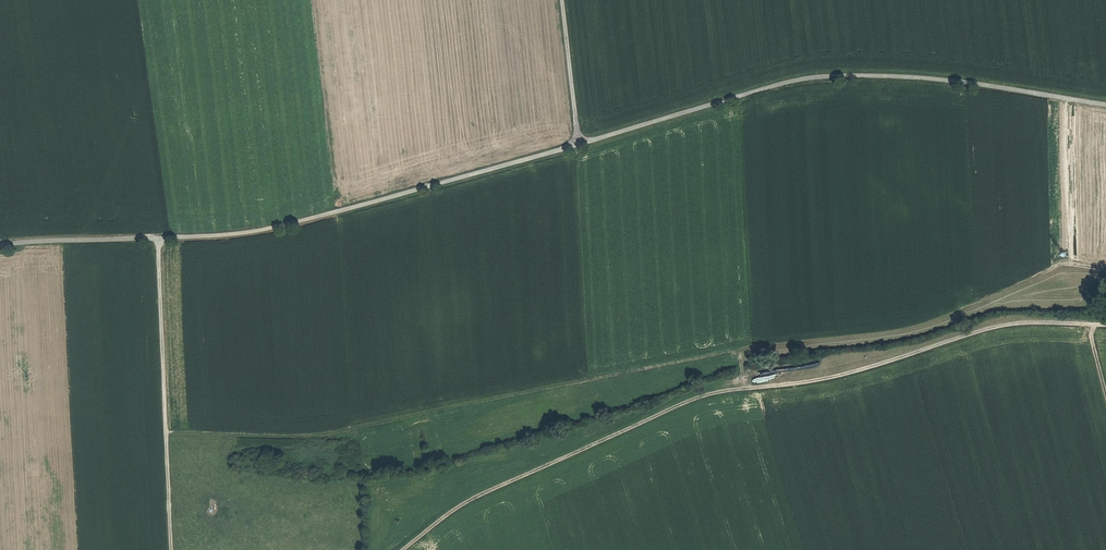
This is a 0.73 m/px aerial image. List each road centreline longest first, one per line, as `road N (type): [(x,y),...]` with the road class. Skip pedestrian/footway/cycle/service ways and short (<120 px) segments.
road 1 (track): [(0,247),(271,228),(810,78),(970,83),(1105,104)]
road 2 (track): [(400,549),(474,498),(708,395),(849,373),(1008,326),(1105,324)]
road 3 (track): [(172,549),(158,237)]
road 4 (track): [(578,145),(562,0)]

